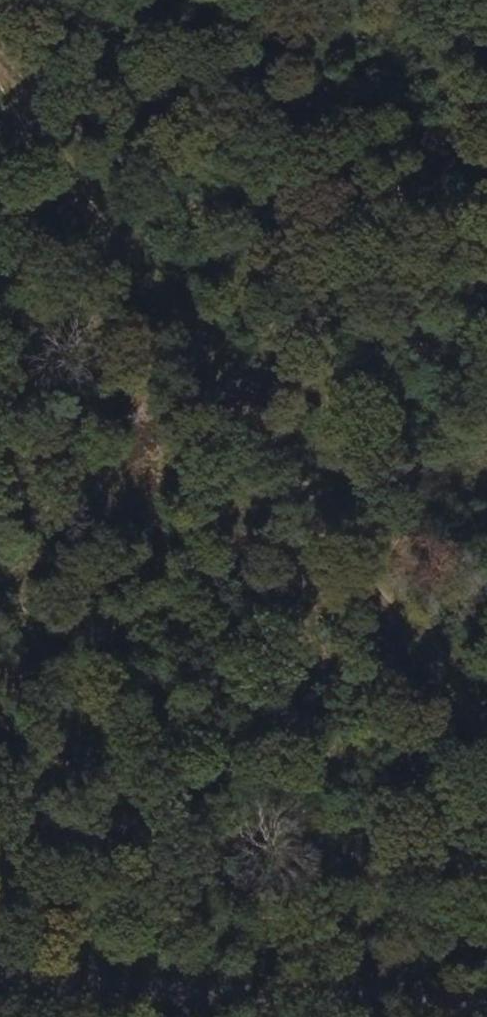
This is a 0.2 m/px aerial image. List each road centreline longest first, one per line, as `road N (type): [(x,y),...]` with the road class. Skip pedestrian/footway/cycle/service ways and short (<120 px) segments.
road 1 (track): [(486,727),(0,95)]
road 2 (unclassified): [(0,983),(486,1005)]

